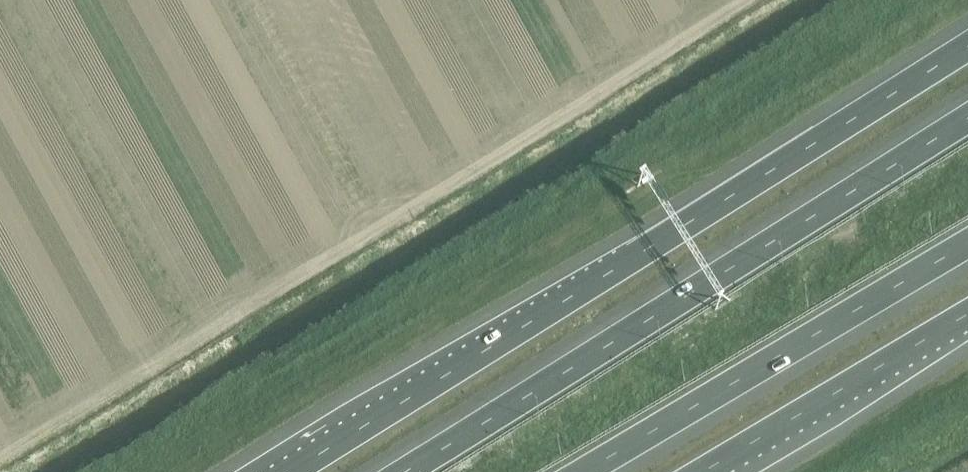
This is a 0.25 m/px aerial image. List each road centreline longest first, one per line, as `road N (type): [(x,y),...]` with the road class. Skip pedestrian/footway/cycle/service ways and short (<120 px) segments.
road 1 (motorway): [(967,45),(291,471)]
road 2 (motorway): [(967,117),(405,471)]
road 3 (motorway): [(583,471),(967,242)]
road 4 (motorway): [(703,471),(967,314)]

